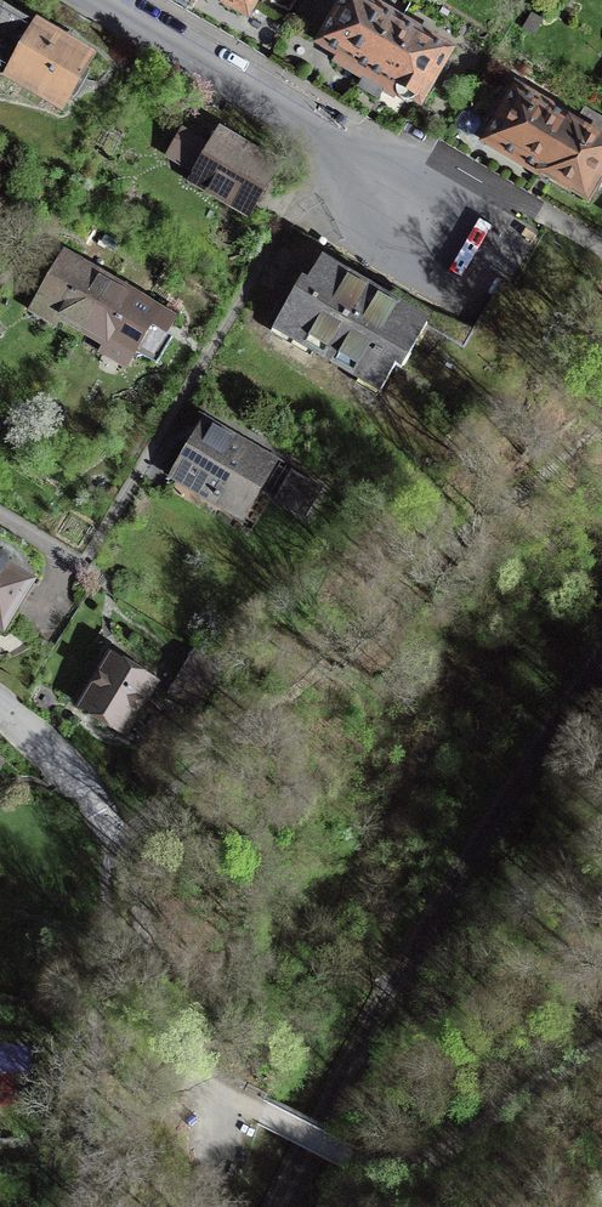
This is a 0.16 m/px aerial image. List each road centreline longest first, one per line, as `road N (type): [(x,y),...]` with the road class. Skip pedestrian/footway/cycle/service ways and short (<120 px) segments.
road 1 (track): [(601,1050),(444,1154),(396,1169),(368,1164),(205,1081),(173,1048),(121,847)]
road 2 (residential): [(94,0),(334,139),(447,242)]
road 3 (residential): [(0,704),(101,813)]

